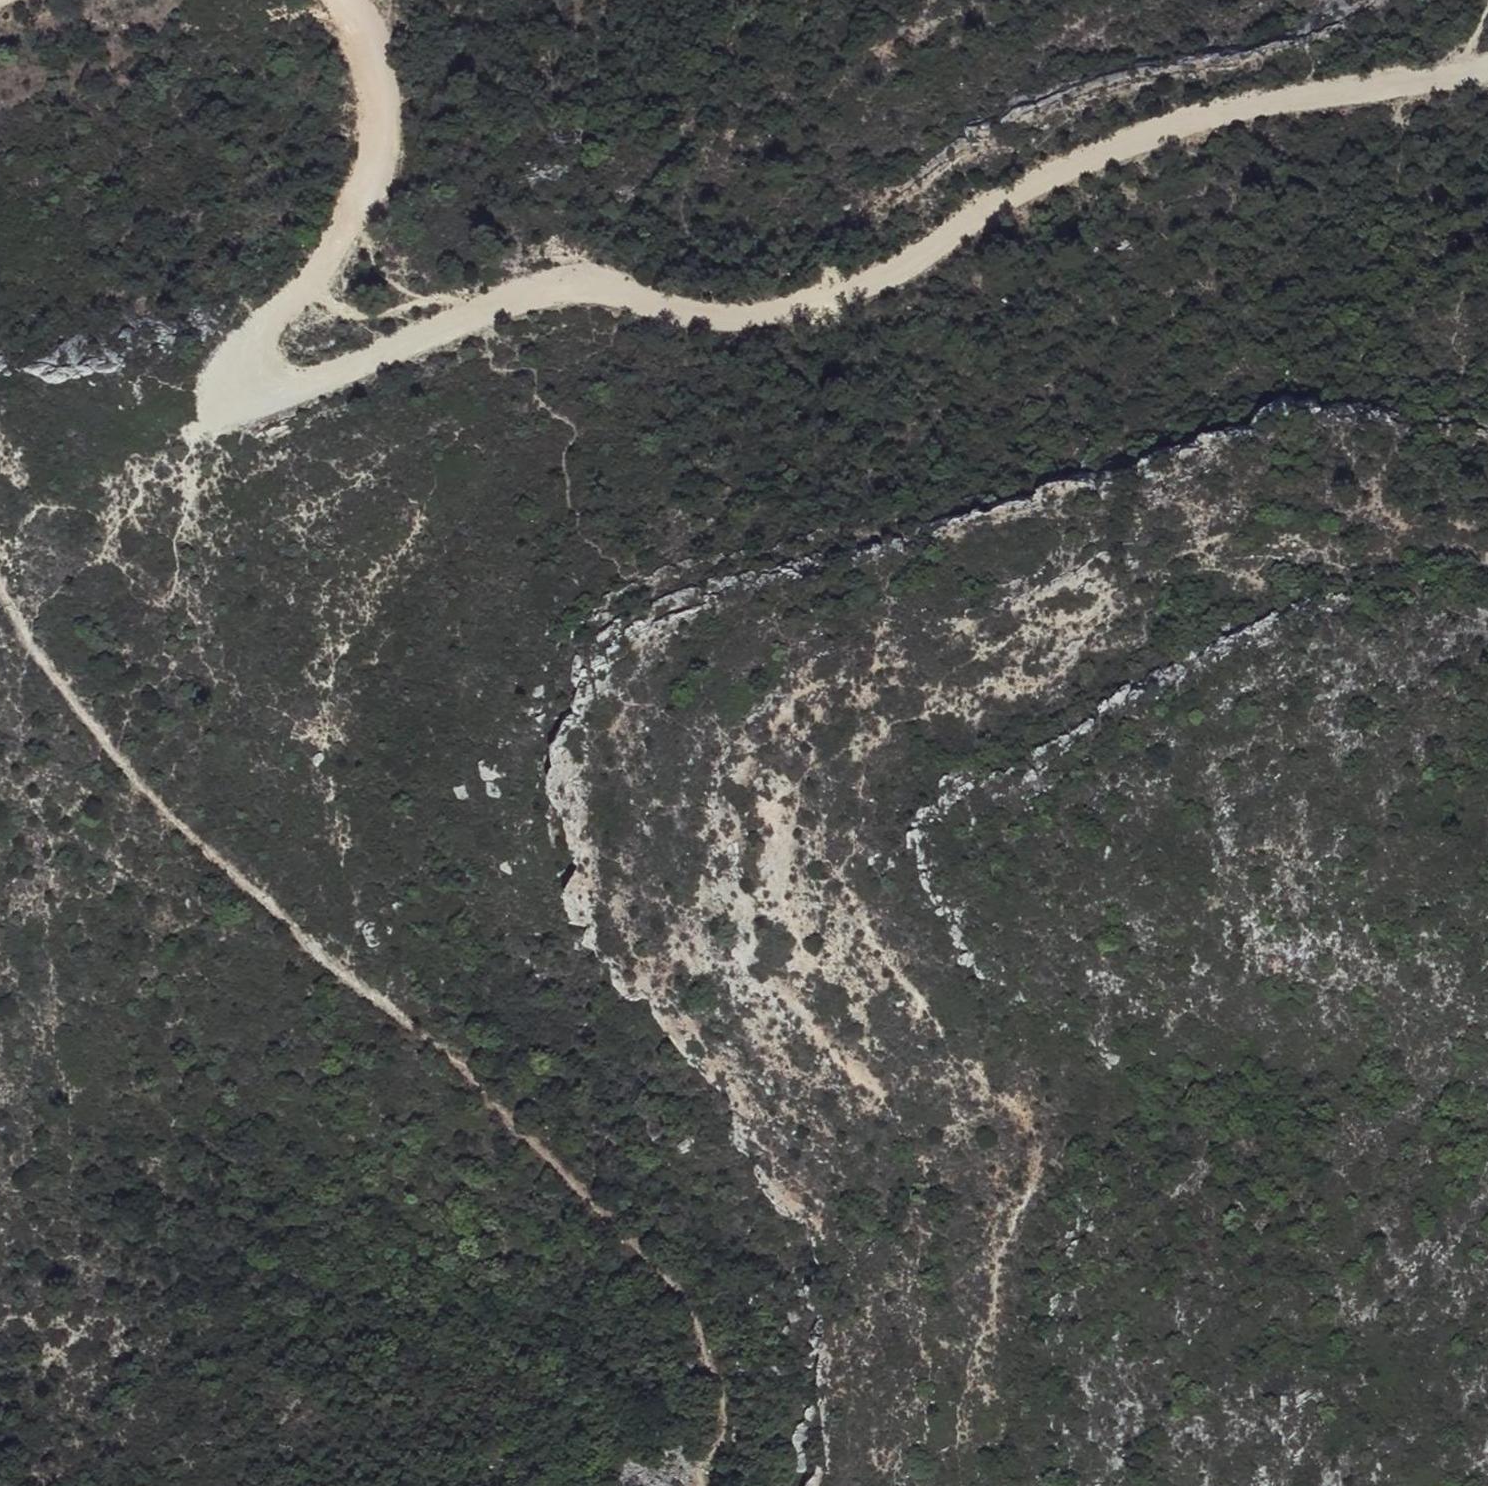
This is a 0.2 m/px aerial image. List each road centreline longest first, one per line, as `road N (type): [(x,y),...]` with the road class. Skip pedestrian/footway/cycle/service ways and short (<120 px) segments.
road 1 (track): [(340,0),(387,78),(387,141),(328,270),(255,333),(243,359),(248,382),(266,394),(291,394),(453,337),(502,308),(558,295),(692,315),(805,315),(890,286),(1047,186),(1145,146),(1281,105),(1487,69)]

